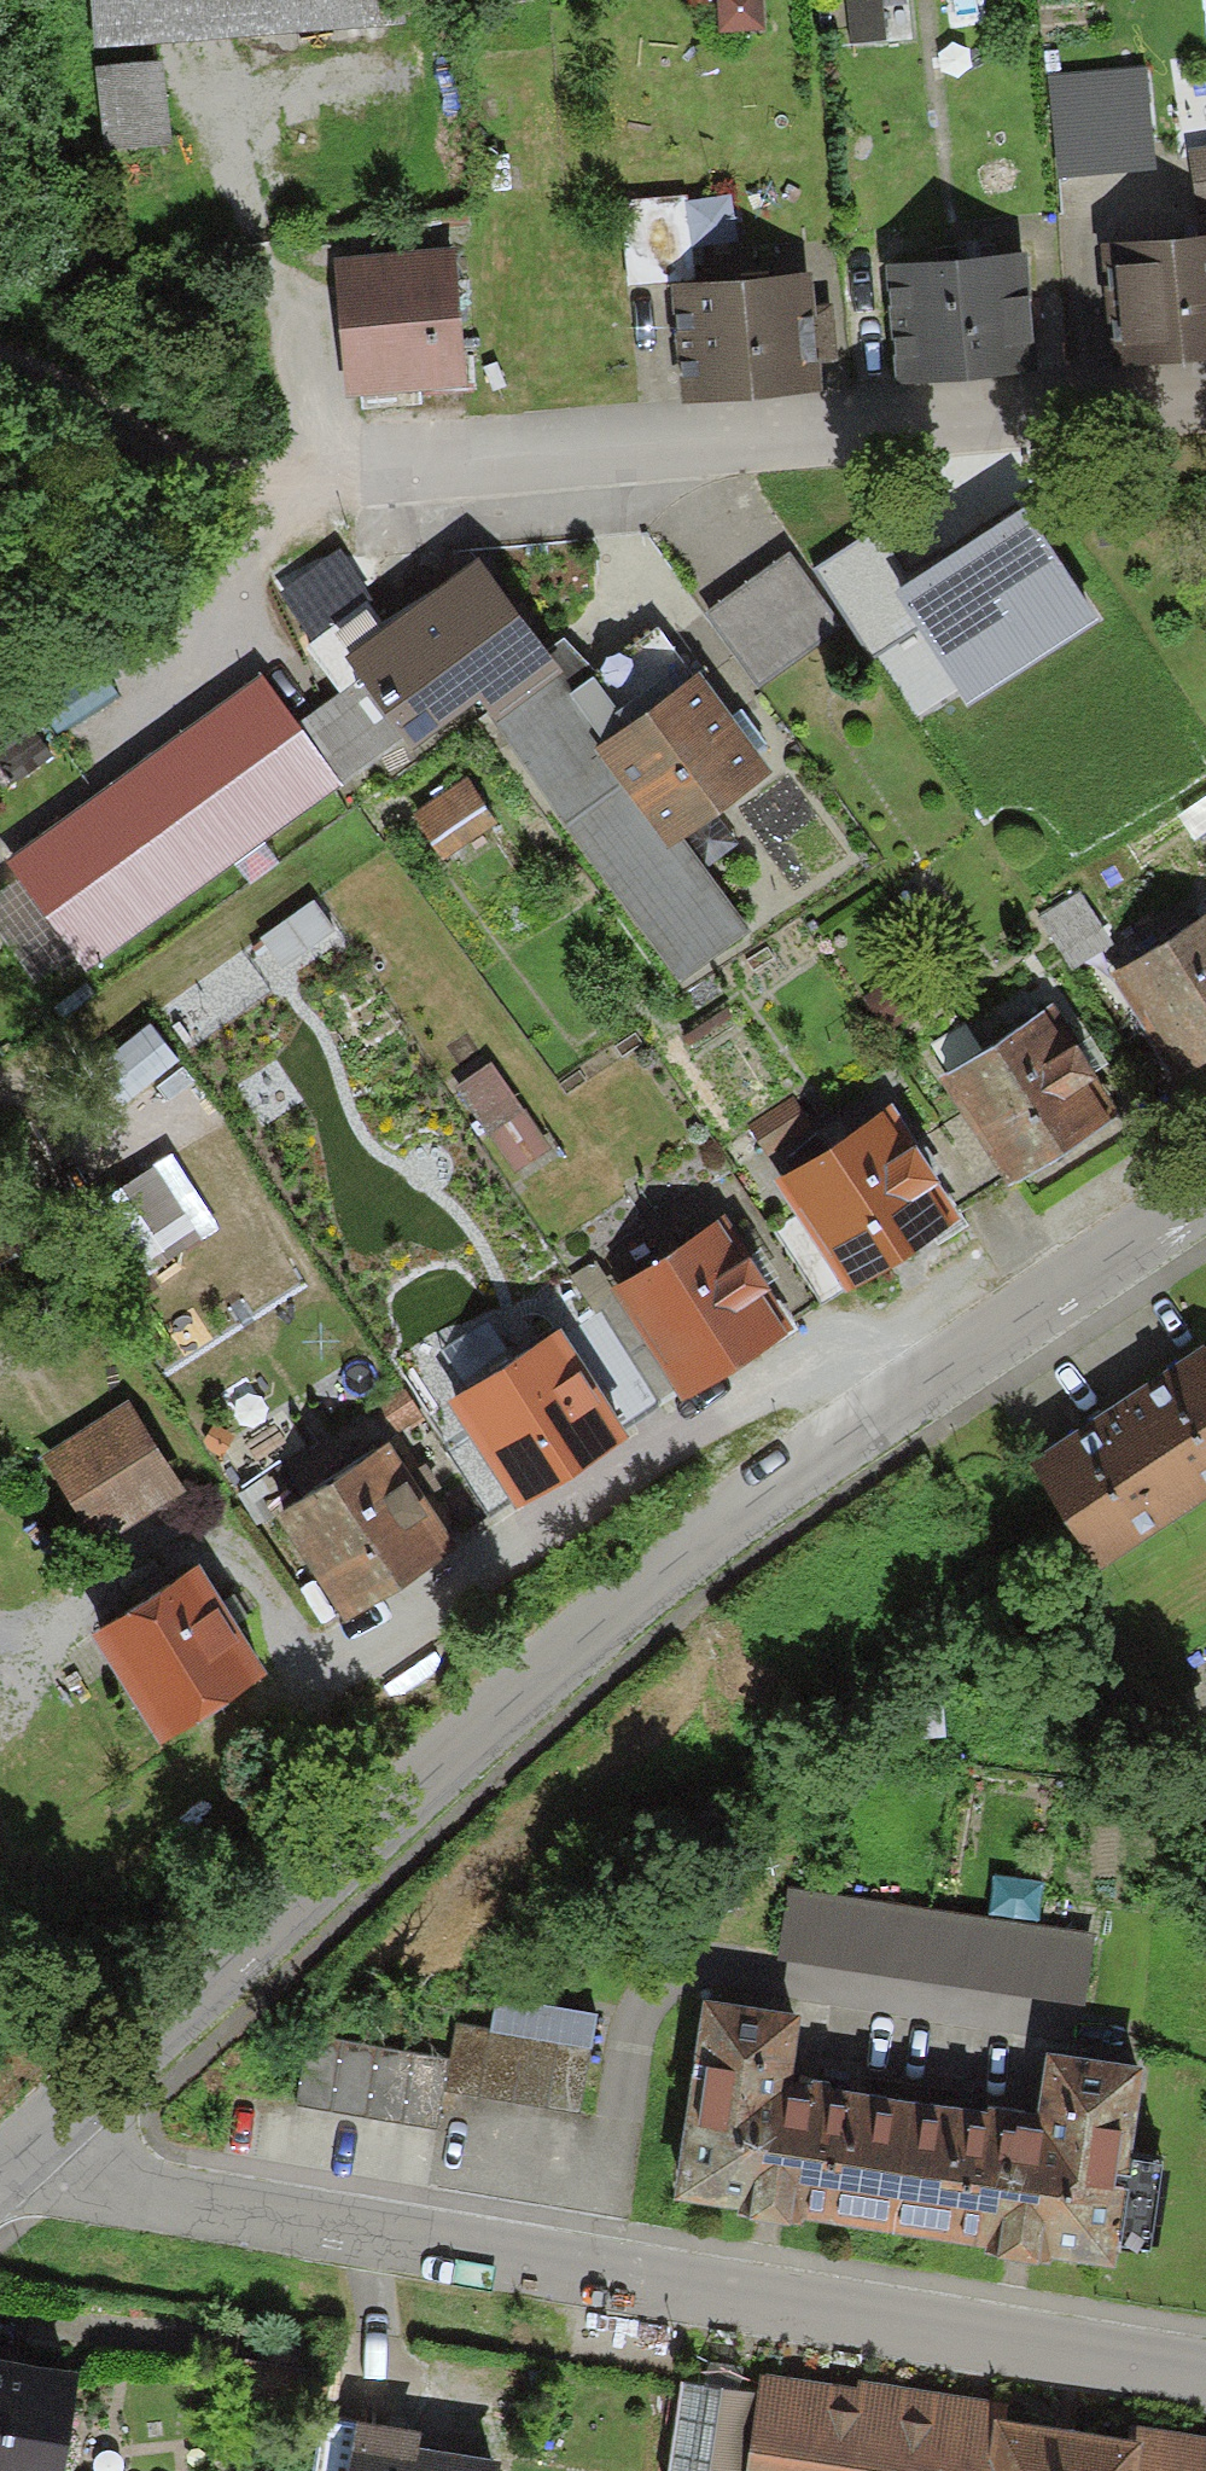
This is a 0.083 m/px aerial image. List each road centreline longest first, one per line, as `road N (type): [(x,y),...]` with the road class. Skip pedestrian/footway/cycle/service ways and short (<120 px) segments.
road 1 (residential): [(18,2163),(443,1746),(756,1476),(929,1370),(1205,1180)]
road 2 (residential): [(1205,2368),(588,2271),(18,2163)]
road 3 (residential): [(1205,398),(276,489),(213,582),(156,644)]
road 4 (track): [(0,341),(103,389),(276,489)]

